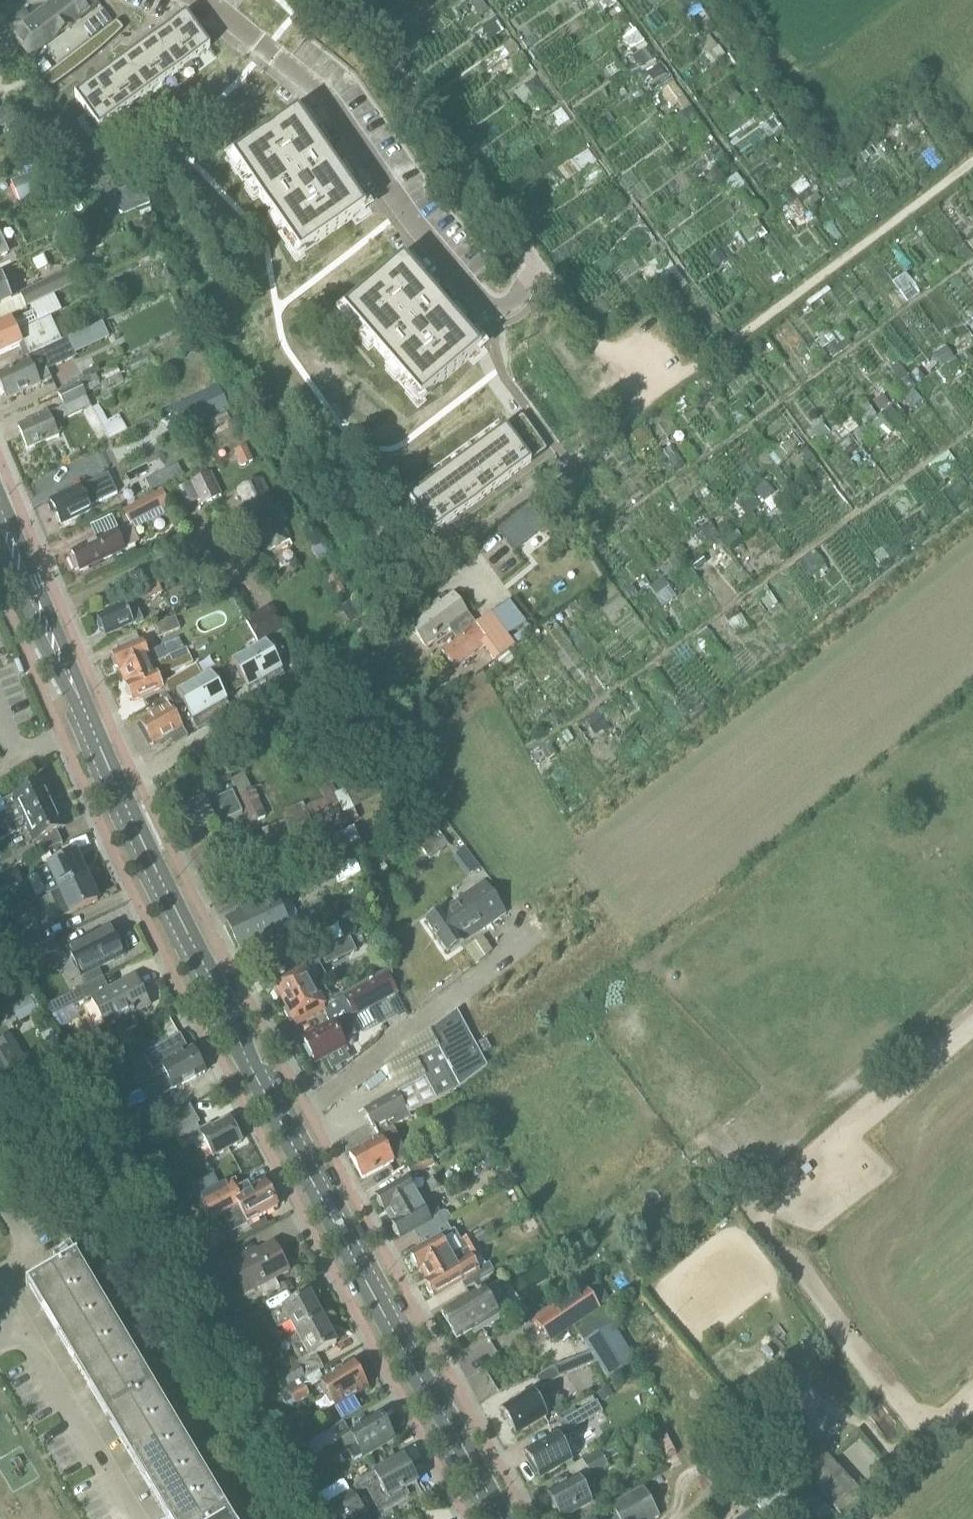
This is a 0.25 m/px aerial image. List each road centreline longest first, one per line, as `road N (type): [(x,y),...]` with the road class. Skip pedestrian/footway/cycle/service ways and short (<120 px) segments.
road 1 (tertiary): [(503,1518),(243,1049),(117,785)]
road 2 (residential): [(203,0),(325,98),(416,226),(485,304),(507,309),(541,278)]
road 3 (residential): [(460,553),(287,686),(117,785)]
road 4 (track): [(972,166),(659,392)]
road 5 (tertiary): [(117,785),(0,515)]
road 6 (unclassified): [(137,1518),(19,1327)]

